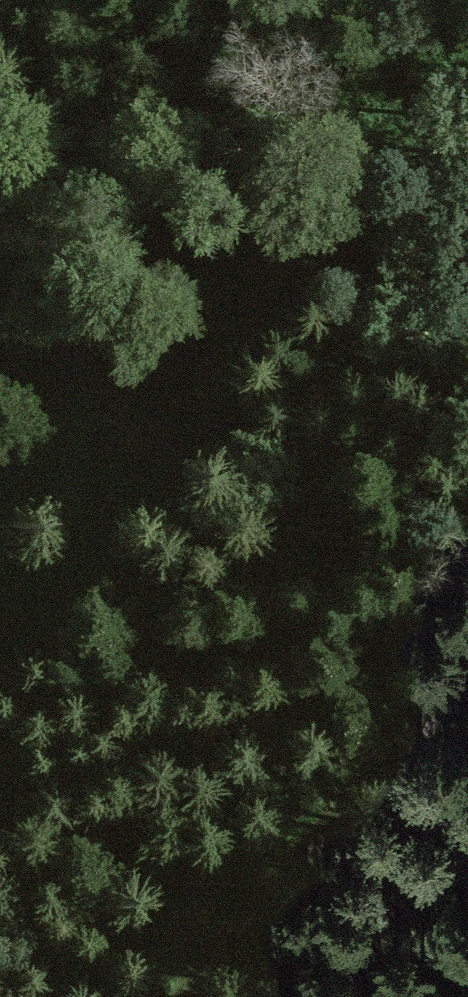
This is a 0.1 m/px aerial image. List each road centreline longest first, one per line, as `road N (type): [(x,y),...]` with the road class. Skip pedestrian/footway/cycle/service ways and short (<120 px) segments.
road 1 (track): [(0,658),(65,510),(130,418),(312,234),(392,175),(467,146)]
road 2 (track): [(467,554),(130,418),(0,268)]
road 3 (track): [(176,996),(209,949),(467,677)]

